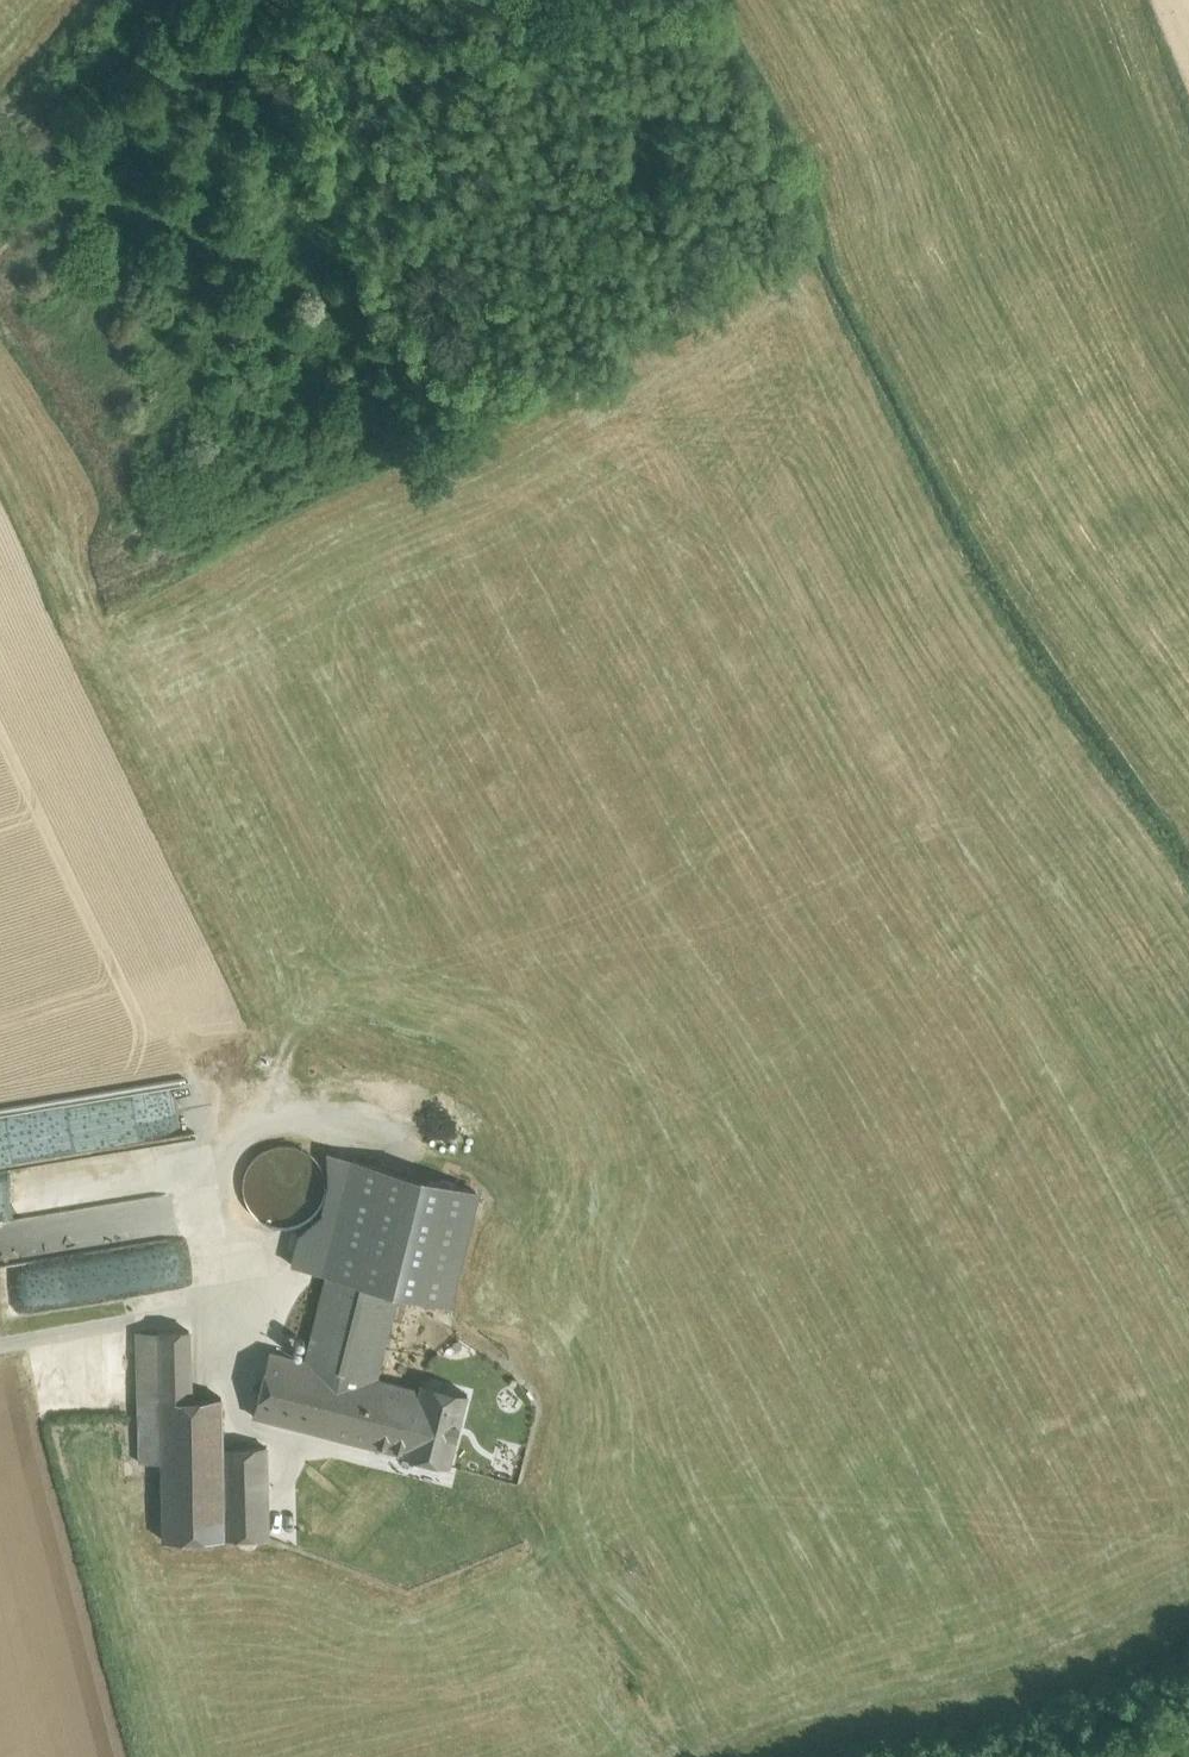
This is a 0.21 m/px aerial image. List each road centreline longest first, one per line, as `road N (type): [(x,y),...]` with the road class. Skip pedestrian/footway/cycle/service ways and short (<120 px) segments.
road 1 (track): [(0,1345),(222,1298),(212,1224),(223,1144)]

